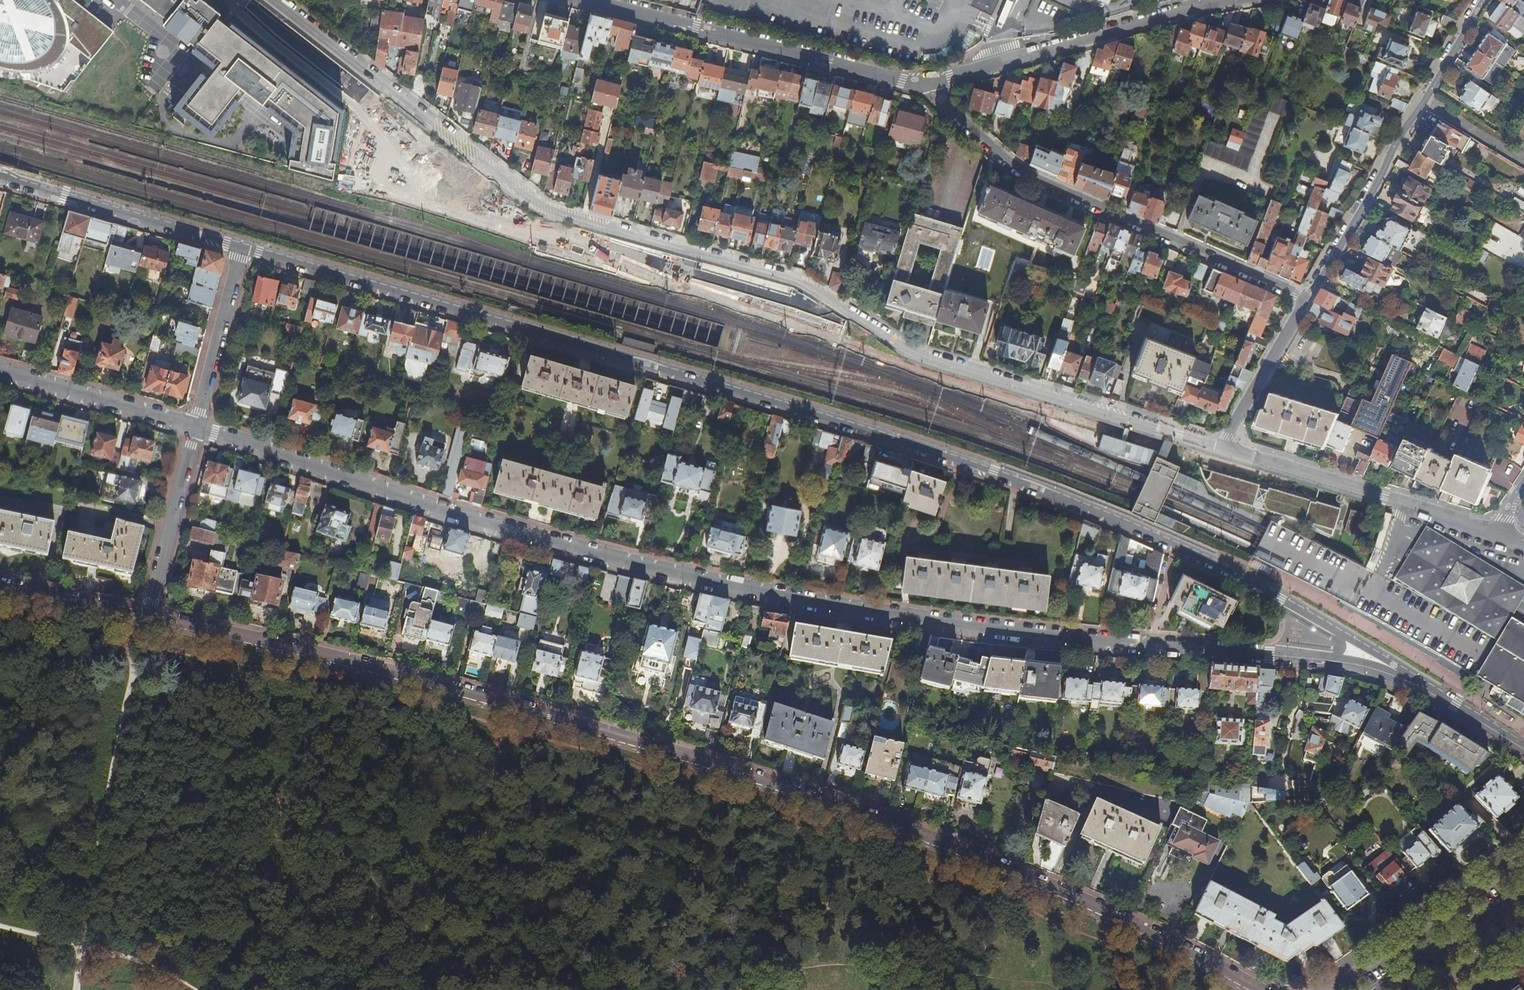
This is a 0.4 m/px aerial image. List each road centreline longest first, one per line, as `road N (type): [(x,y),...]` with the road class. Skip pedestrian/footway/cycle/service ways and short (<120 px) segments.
road 1 (residential): [(1342,636),(1220,566),(1018,480),(240,246)]
road 2 (residential): [(151,612),(424,682),(804,795),(1064,894),(1256,989)]
road 3 (residential): [(195,429),(432,507),(788,598),(990,628),(1333,661)]
road 4 (residential): [(274,0),(535,208),(797,283),(910,353),(1177,434)]
road 5 (residential): [(1306,299),(1025,171),(925,87)]
road 6 (residential): [(925,87),(588,0)]
road 7 (residential): [(1481,0),(1306,299)]
road 8 (track): [(81,948),(151,612)]
road 9 (residential): [(1239,0),(925,87)]
road 10 (residential): [(1222,447),(1499,535)]
road 11 (residential): [(240,246),(0,177)]
road 12 (residential): [(0,375),(195,429)]
road 13 (residential): [(240,246),(195,429)]
road 14 (residential): [(195,429),(151,612)]
road 15 (residential): [(1306,299),(1222,447)]
road 16 (tertiary): [(1523,893),(1384,989)]
road 17 (residential): [(0,587),(151,612)]
road 18 (residential): [(1400,678),(1523,749)]

